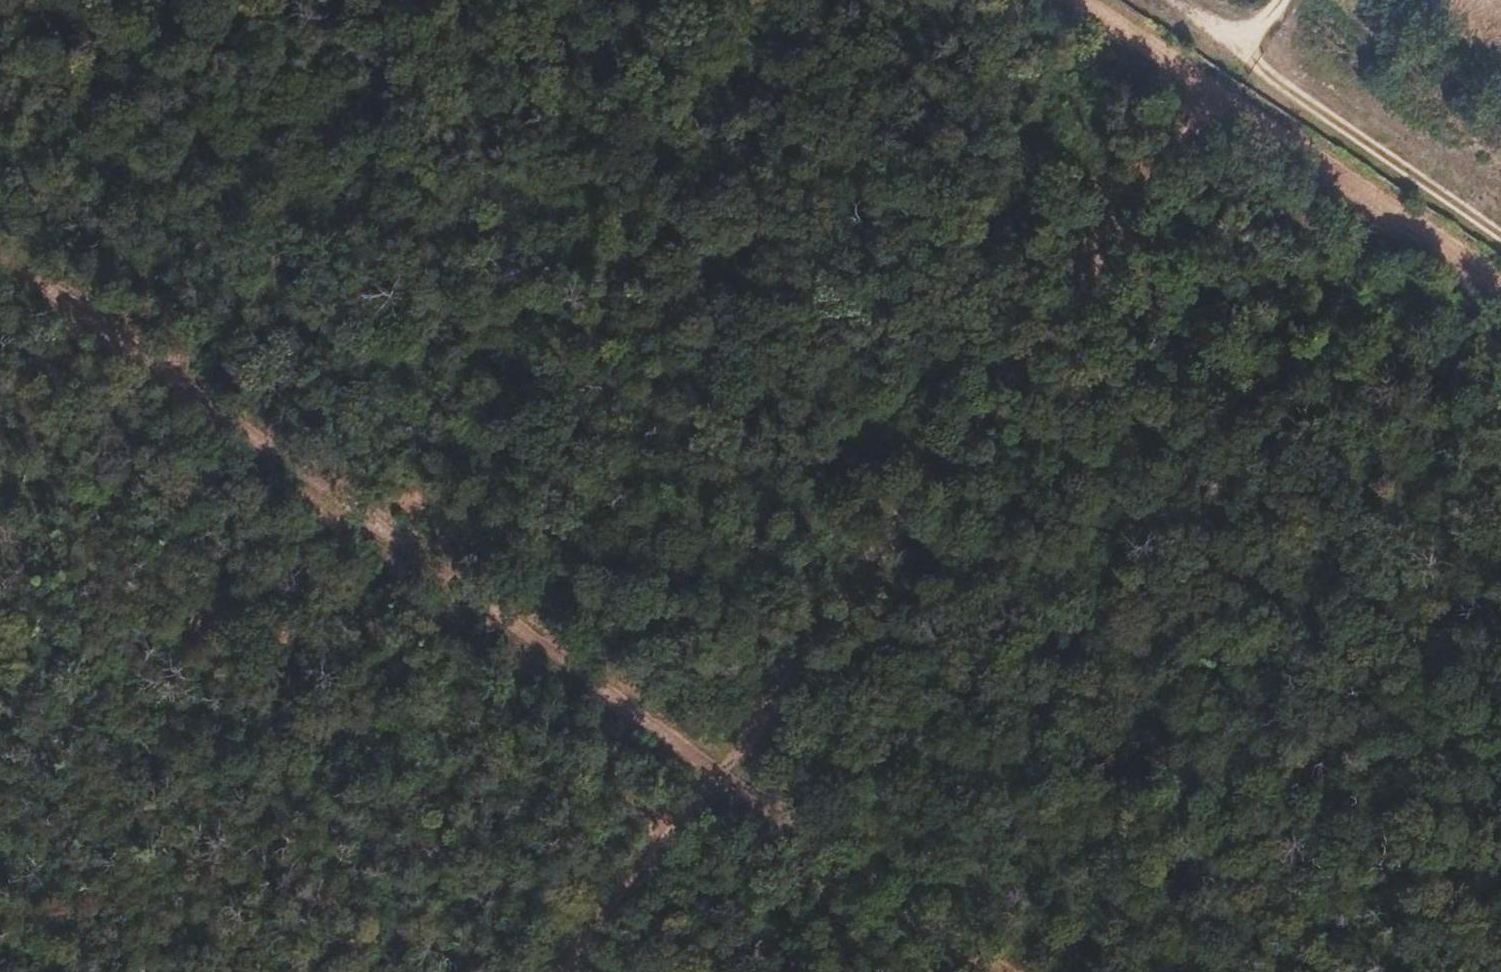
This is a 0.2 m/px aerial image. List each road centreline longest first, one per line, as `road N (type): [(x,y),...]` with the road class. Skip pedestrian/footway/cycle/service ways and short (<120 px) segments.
road 1 (track): [(1251,51),(553,971)]

